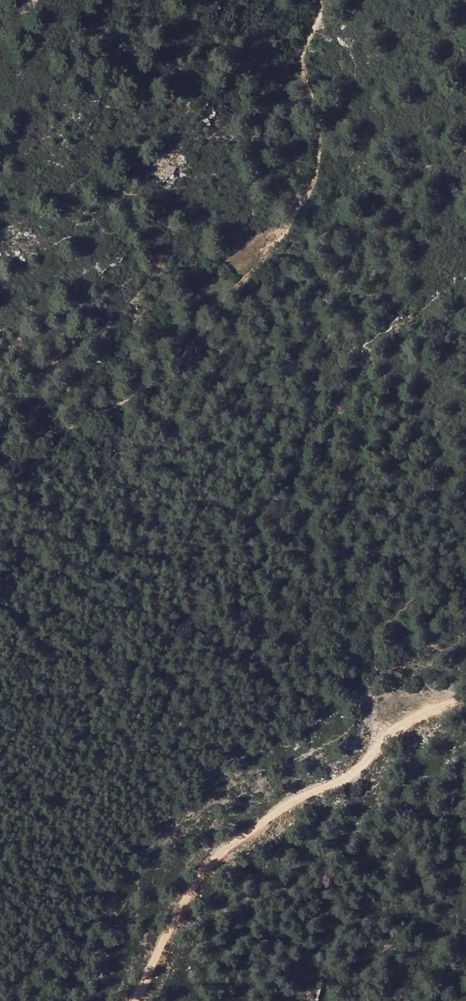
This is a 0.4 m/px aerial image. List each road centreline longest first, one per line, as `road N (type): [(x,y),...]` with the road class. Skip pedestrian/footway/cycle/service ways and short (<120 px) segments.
road 1 (track): [(139,1000),(179,911),(255,838),(343,787),(416,718),(465,698)]

